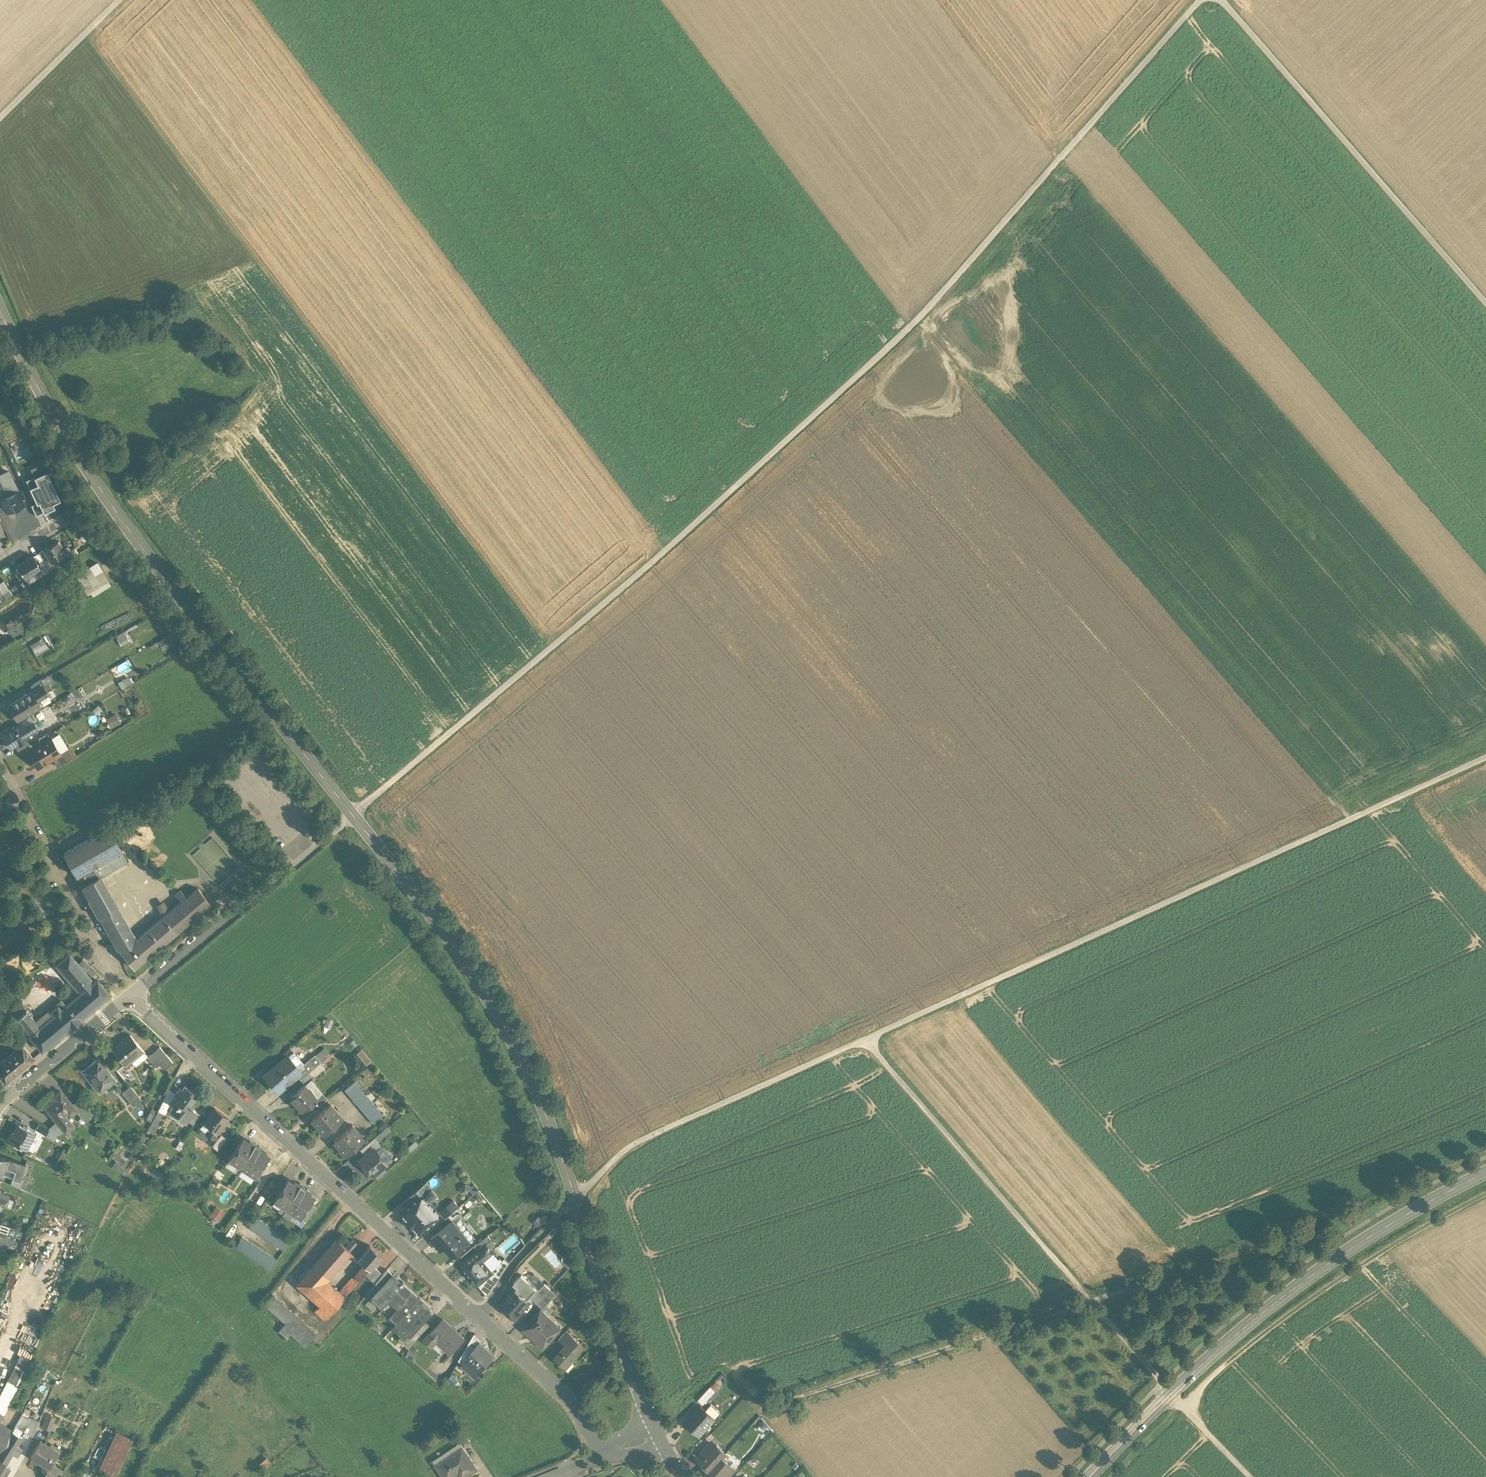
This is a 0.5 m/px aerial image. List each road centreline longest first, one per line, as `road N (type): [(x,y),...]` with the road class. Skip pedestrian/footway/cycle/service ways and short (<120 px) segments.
road 1 (tertiary): [(654,1426),(545,1103),(509,1029),(446,927),(114,509),(68,440),(0,308)]
road 2 (track): [(355,811),(602,605),(902,336),(1198,0)]
road 3 (track): [(575,1200),(635,1144),(1485,756)]
road 4 (residential): [(133,996),(555,1387),(604,1456)]
road 5 (track): [(764,1407),(1294,1234)]
road 6 (secondary): [(1485,1171),(1391,1223),(1278,1302),(1091,1476)]
road 7 (track): [(867,1040),(1172,1394)]
road 8 (track): [(1224,0),(1485,304)]
road 9 (track): [(1485,1193),(1290,1313),(1187,1408)]
road 10 (residential): [(0,763),(133,996)]
road 11 (residential): [(0,1103),(133,996)]
road 12 (track): [(118,0),(0,115)]
road 13 (unclassified): [(133,996),(232,914)]

